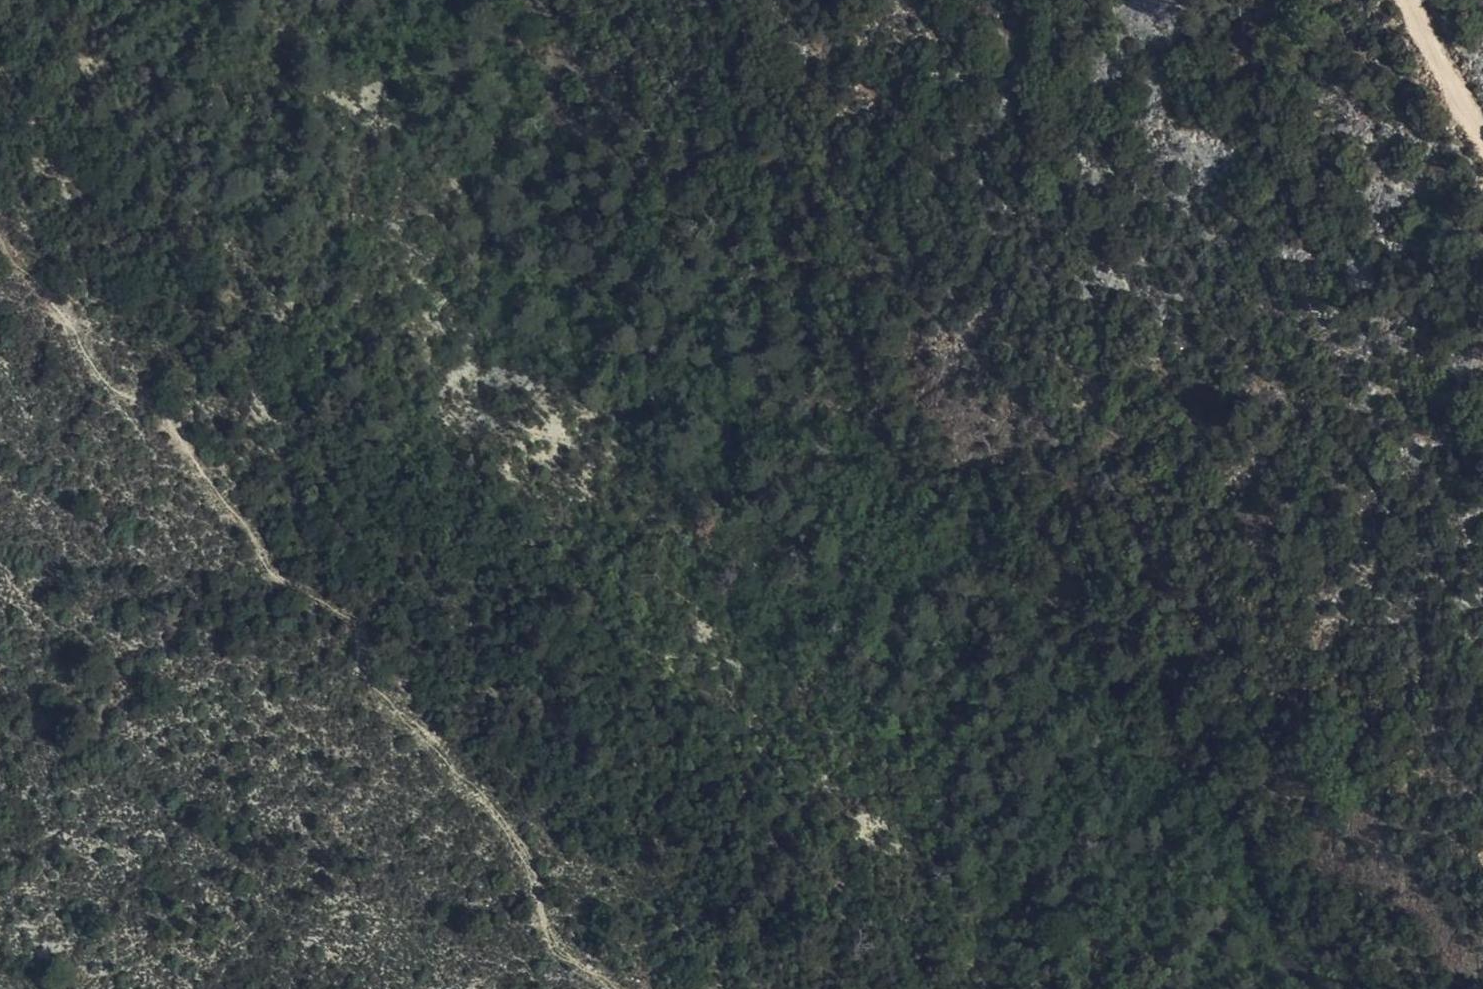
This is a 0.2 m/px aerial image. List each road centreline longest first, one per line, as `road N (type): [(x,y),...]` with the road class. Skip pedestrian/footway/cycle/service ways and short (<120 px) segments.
road 1 (track): [(1424,0),(1482,117)]

